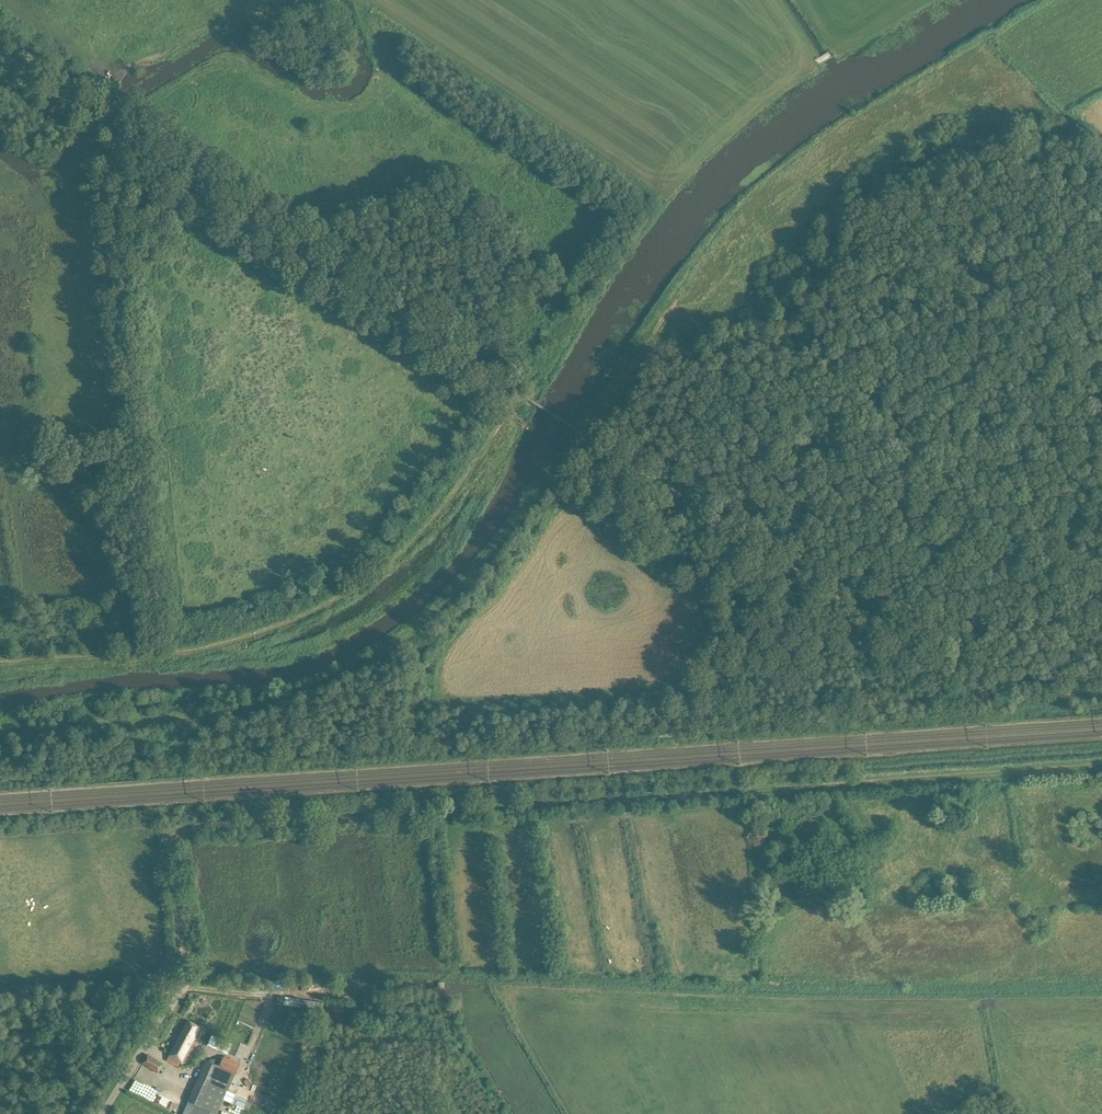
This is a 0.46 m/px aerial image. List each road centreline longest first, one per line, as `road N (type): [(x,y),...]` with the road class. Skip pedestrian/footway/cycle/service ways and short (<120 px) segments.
road 1 (track): [(184,975),(176,845),(198,826),(1101,766)]
road 2 (unclassified): [(102,1113),(184,975)]

